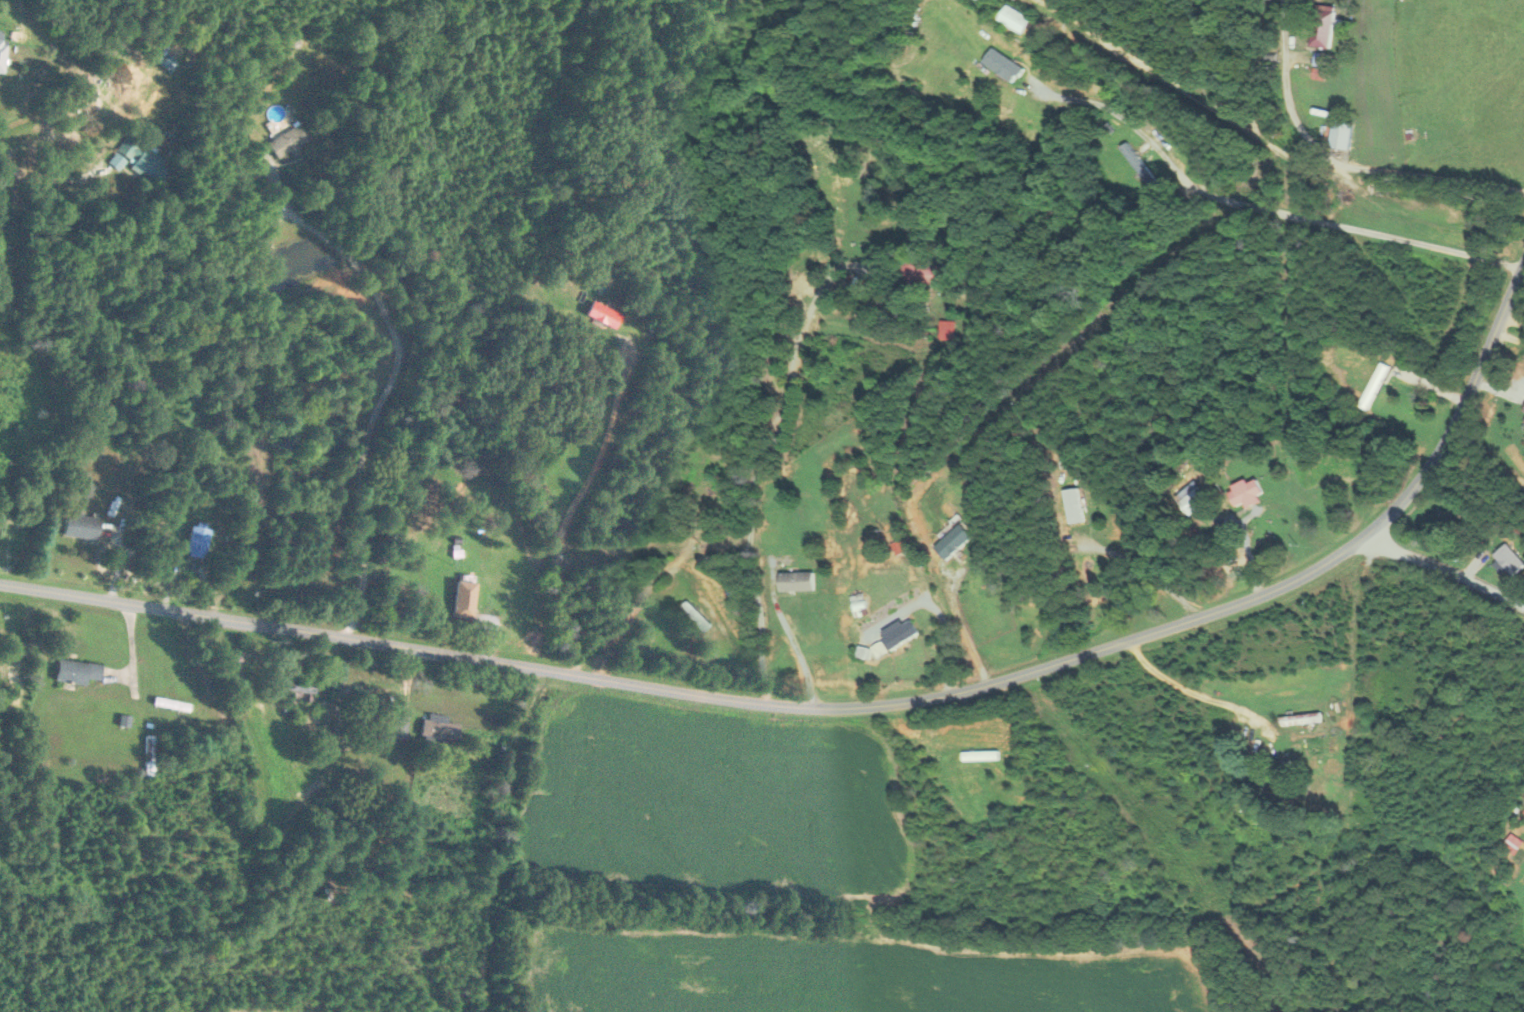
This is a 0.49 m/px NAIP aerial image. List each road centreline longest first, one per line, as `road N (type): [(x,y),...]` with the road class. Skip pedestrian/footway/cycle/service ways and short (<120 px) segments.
road 1 (residential): [(0,584),(733,703),(859,709),(932,700),(1211,615),(1364,541),(1446,441),(1523,260)]
road 2 (residential): [(1523,245),(1387,208),(1234,128),(1085,27),(1066,0)]
road 3 (track): [(484,1011),(501,824),(535,669)]
road 4 (residential): [(1364,541),(1343,831)]
road 5 (residential): [(1523,609),(1364,541)]

